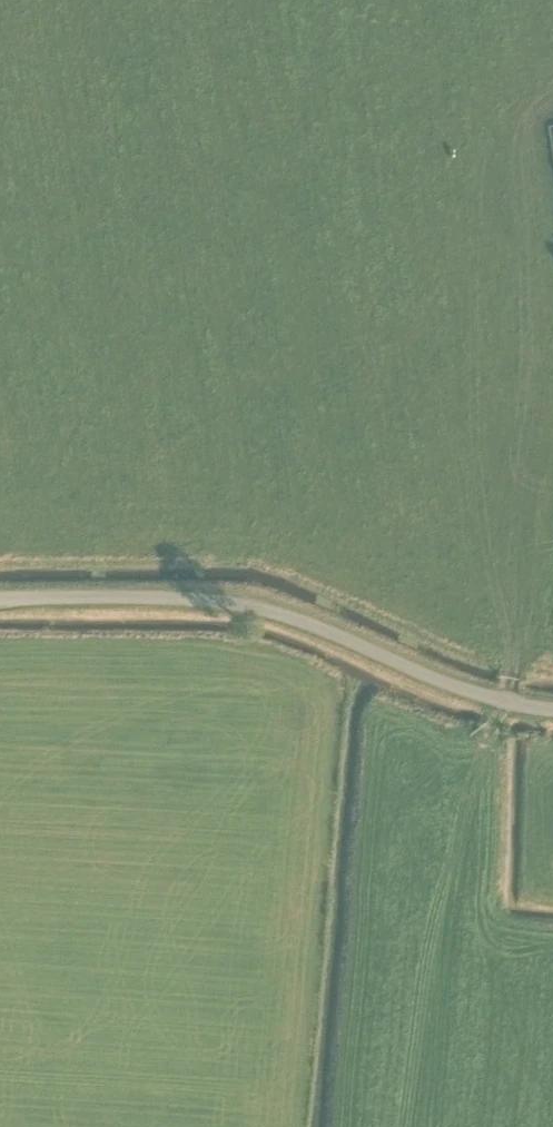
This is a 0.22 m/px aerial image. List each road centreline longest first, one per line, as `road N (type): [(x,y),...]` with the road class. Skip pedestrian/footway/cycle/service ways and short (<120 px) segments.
road 1 (unclassified): [(552,709),(442,681),(250,606),(0,599)]

